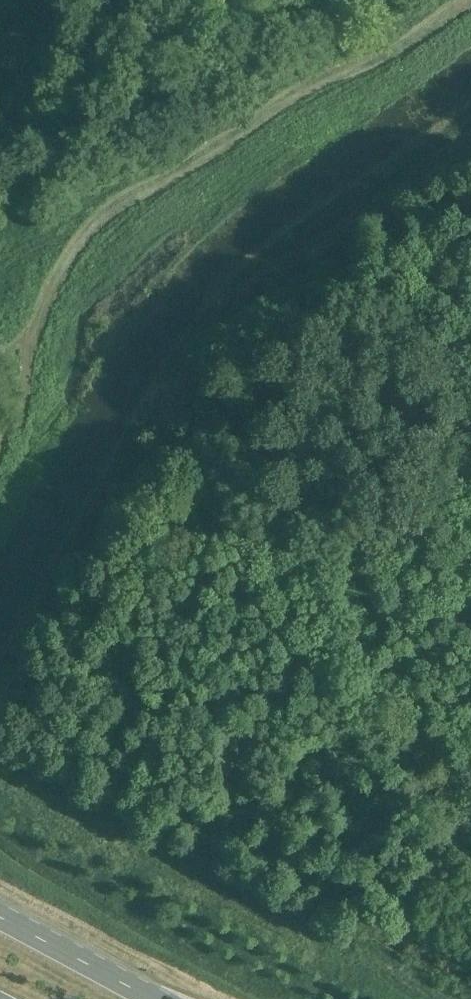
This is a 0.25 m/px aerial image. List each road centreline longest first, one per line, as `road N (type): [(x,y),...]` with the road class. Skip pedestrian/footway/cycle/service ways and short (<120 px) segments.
road 1 (primary): [(155,998),(0,915)]

